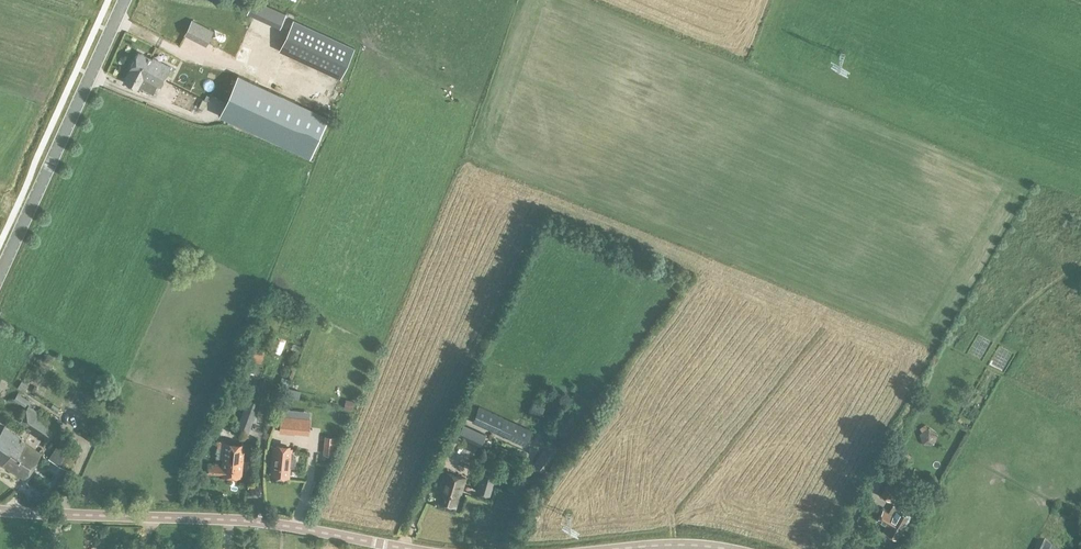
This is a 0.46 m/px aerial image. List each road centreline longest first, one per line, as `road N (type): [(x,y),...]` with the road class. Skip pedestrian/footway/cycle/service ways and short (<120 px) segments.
road 1 (residential): [(408,548),(260,522),(0,511)]
road 2 (tertiary): [(0,277),(126,0)]
road 3 (residential): [(734,548),(615,548)]

